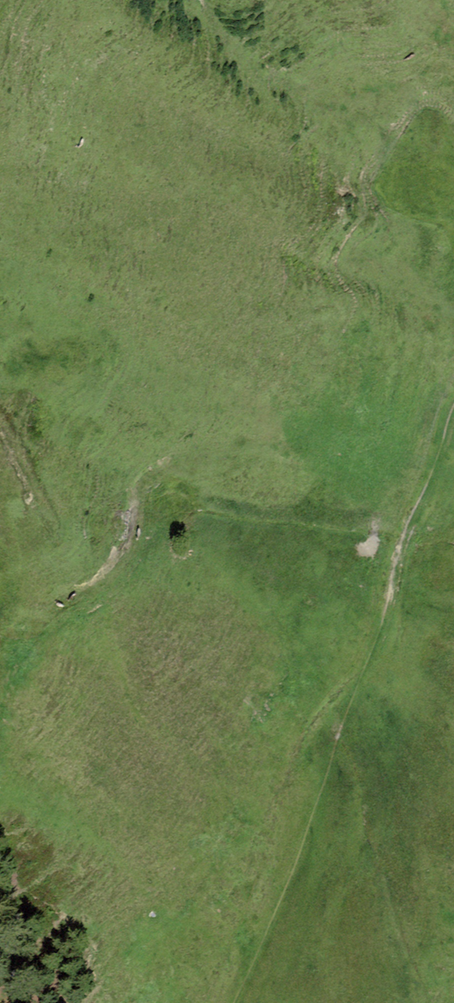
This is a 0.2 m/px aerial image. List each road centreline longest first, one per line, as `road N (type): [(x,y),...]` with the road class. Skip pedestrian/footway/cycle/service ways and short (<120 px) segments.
road 1 (track): [(29,628),(111,578),(149,478),(189,460),(302,446),(360,471),(436,465)]
road 2 (track): [(326,784),(453,415)]

